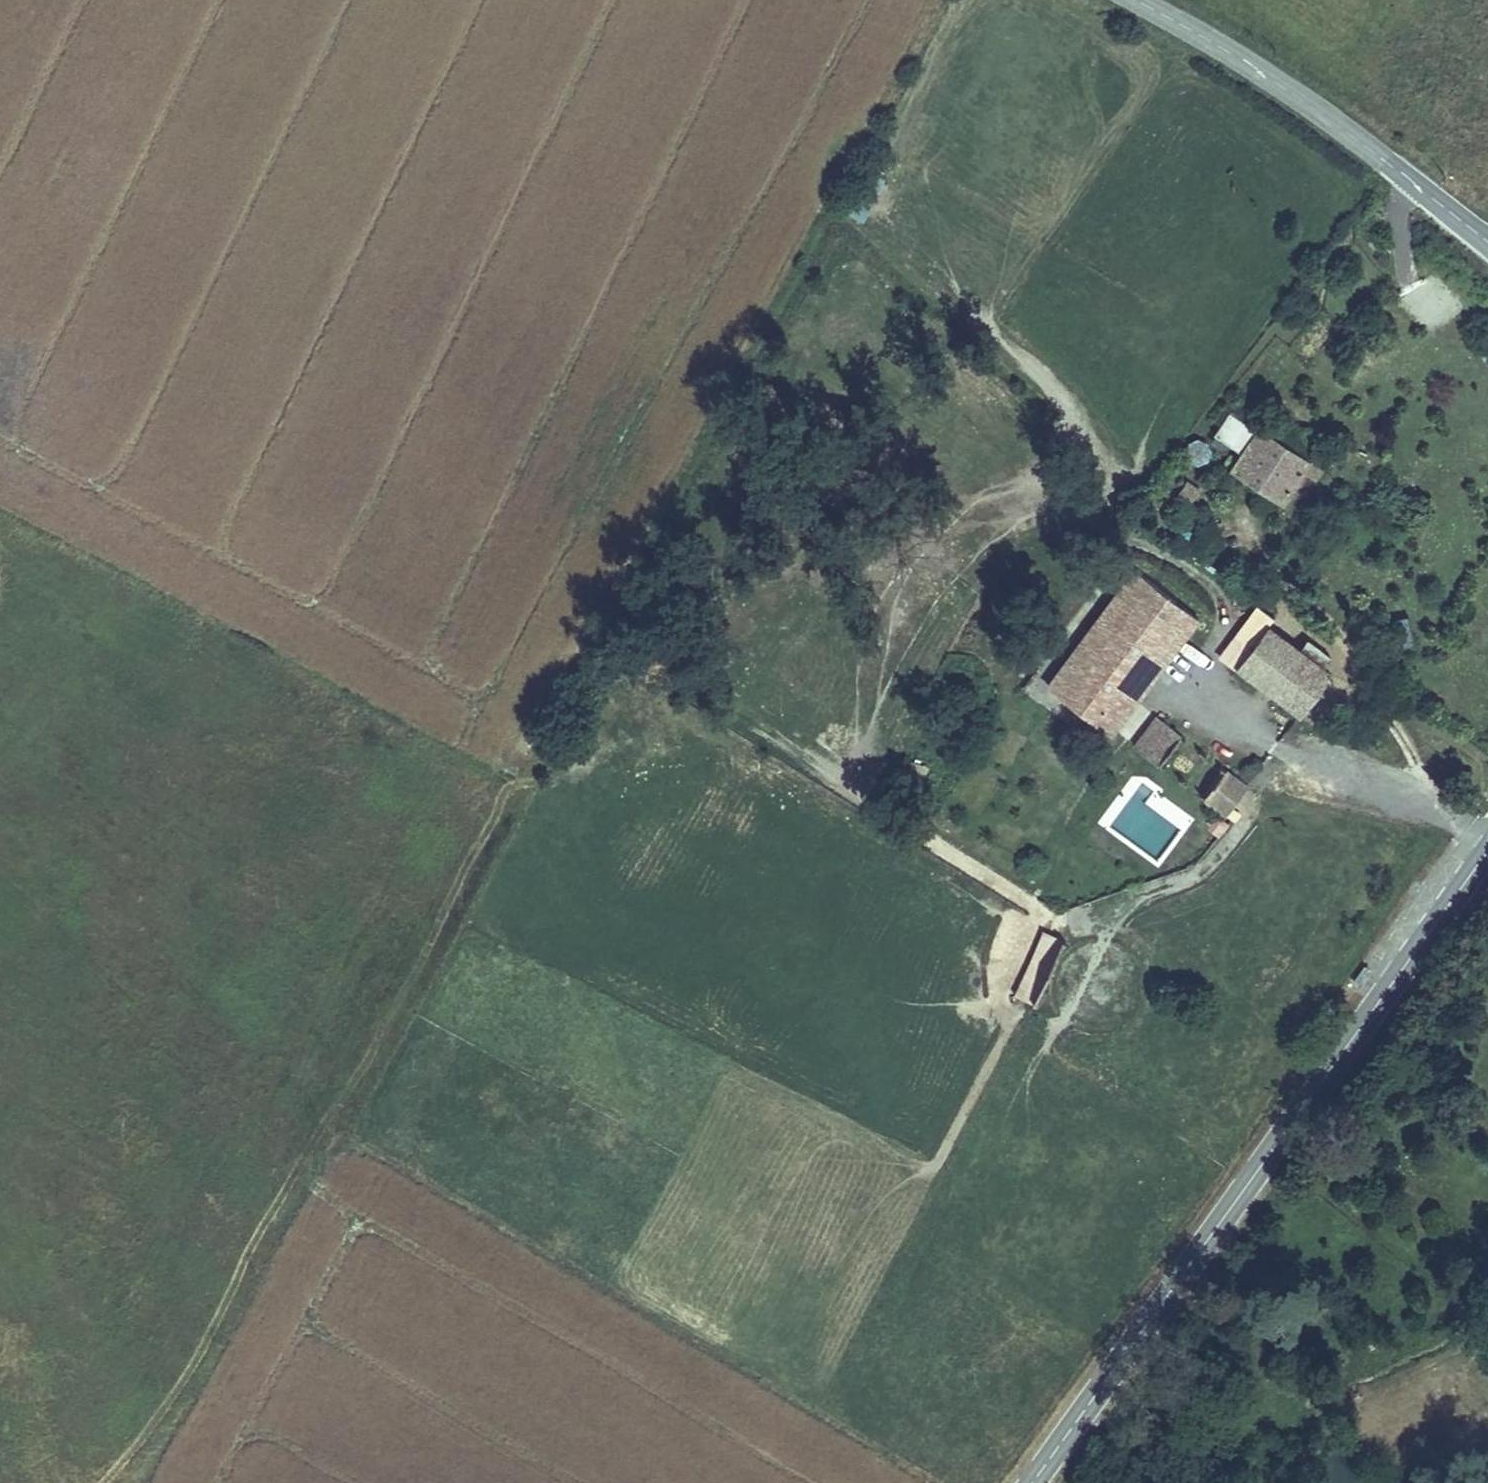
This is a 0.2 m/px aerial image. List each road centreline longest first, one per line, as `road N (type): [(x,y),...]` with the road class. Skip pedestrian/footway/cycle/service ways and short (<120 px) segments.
road 1 (secondary): [(1487,849),(1031,1482)]
road 2 (tertiary): [(1147,0),(1228,43),(1487,242)]

